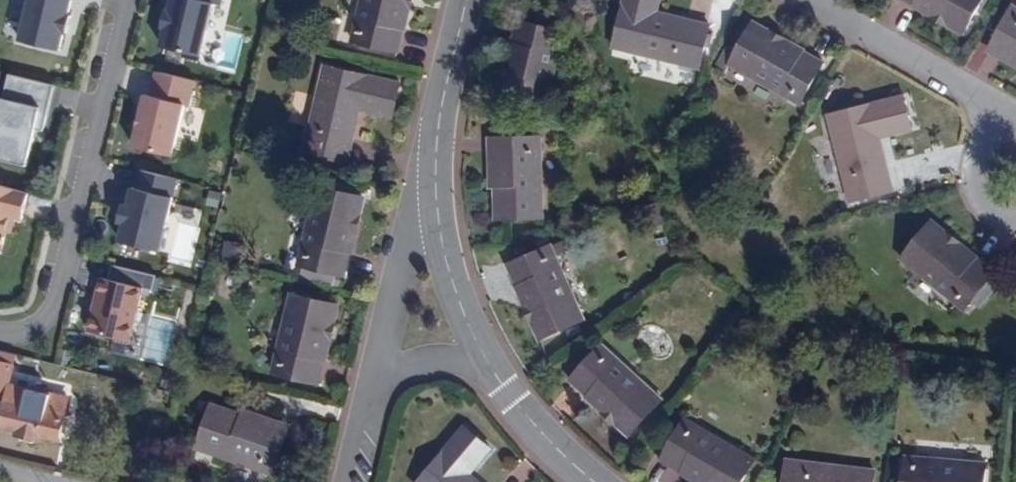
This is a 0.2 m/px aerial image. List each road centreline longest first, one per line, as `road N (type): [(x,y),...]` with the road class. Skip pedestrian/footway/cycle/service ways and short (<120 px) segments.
road 1 (residential): [(0,331),(27,333),(55,306),(128,0)]
road 2 (residential): [(369,394),(423,167)]
road 3 (residential): [(423,167),(445,261),(499,380)]
road 4 (residential): [(802,0),(990,102)]
road 5 (residential): [(423,167),(467,0)]
road 6 (residential): [(369,394),(406,365),(442,360),(499,380)]
road 7 (residential): [(990,102),(977,188),(993,215),(1015,222)]
road 8 (residential): [(499,380),(513,405),(594,481)]

